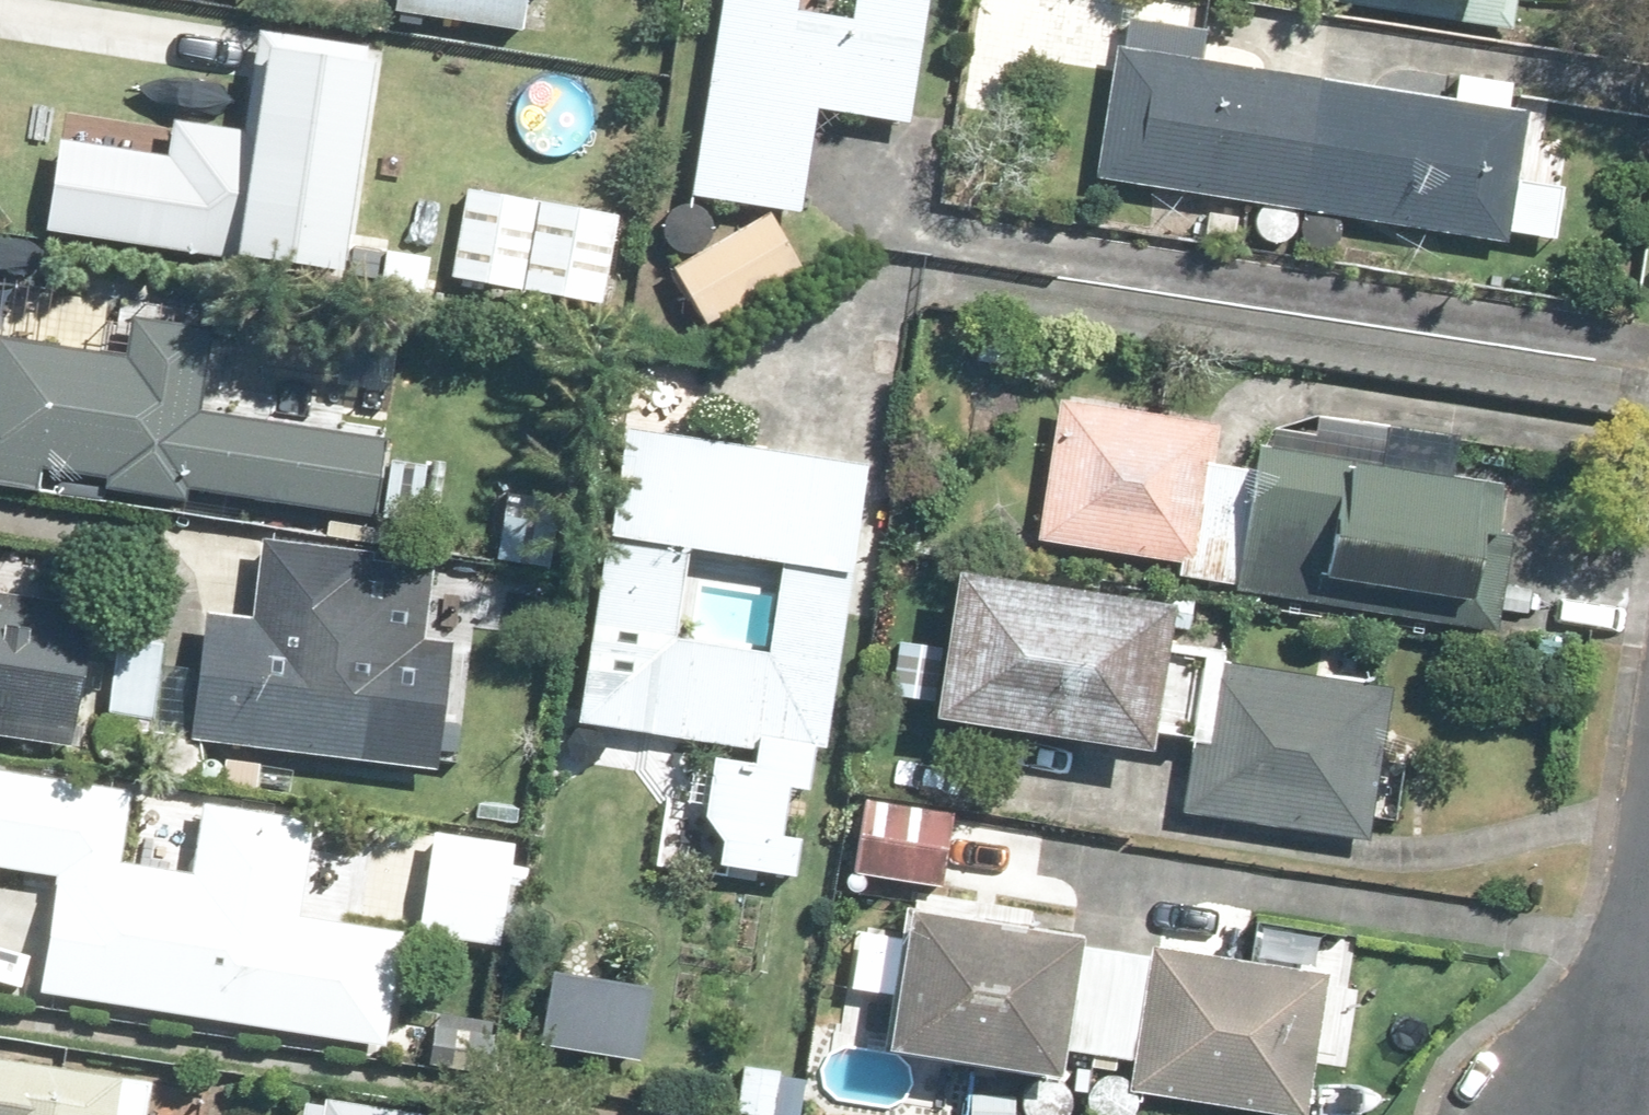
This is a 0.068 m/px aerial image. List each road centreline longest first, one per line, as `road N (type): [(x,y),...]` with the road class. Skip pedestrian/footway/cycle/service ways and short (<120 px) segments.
road 1 (residential): [(1570,1114),(1643,962),(1648,923)]

